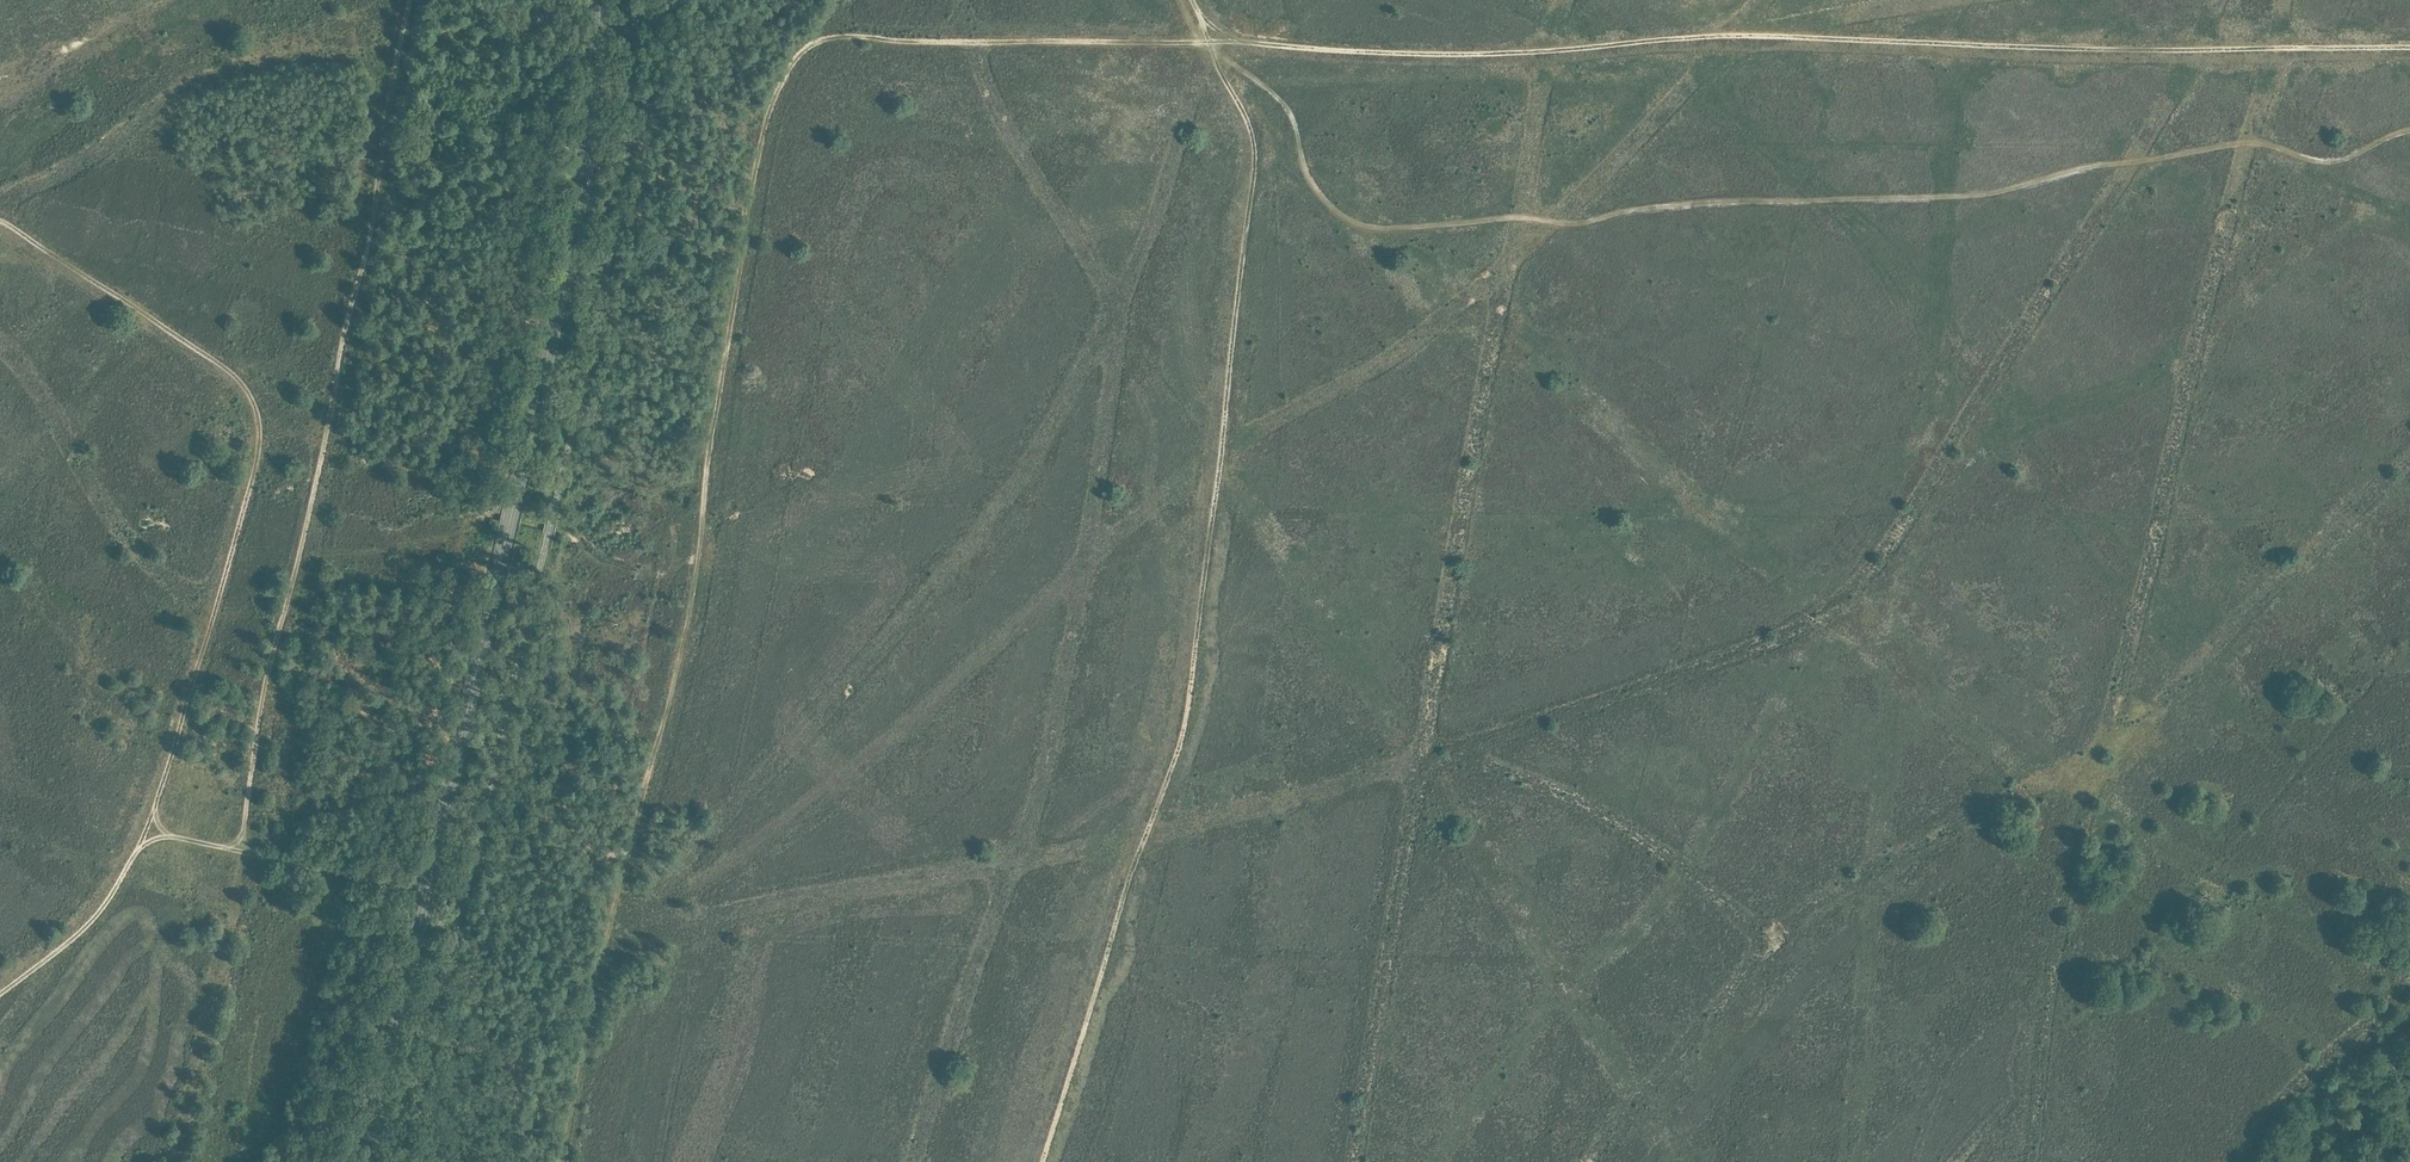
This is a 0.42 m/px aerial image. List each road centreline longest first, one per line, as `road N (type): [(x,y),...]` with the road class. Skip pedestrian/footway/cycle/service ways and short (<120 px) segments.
road 1 (track): [(1207,42),(1226,36),(1420,54),(1708,36),(2087,49),(2409,48)]
road 2 (secondary): [(367,1161),(575,228),(601,0)]
road 3 (track): [(1207,42),(1255,151),(1188,712),(1043,1161)]
road 4 (track): [(241,851),(270,665),(374,221),(408,0)]
road 5 (track): [(0,220),(239,379),(259,418),(258,458),(149,831),(241,851)]
road 6 (track): [(149,831),(101,910),(0,994)]
road 7 (track): [(241,851),(390,885)]

